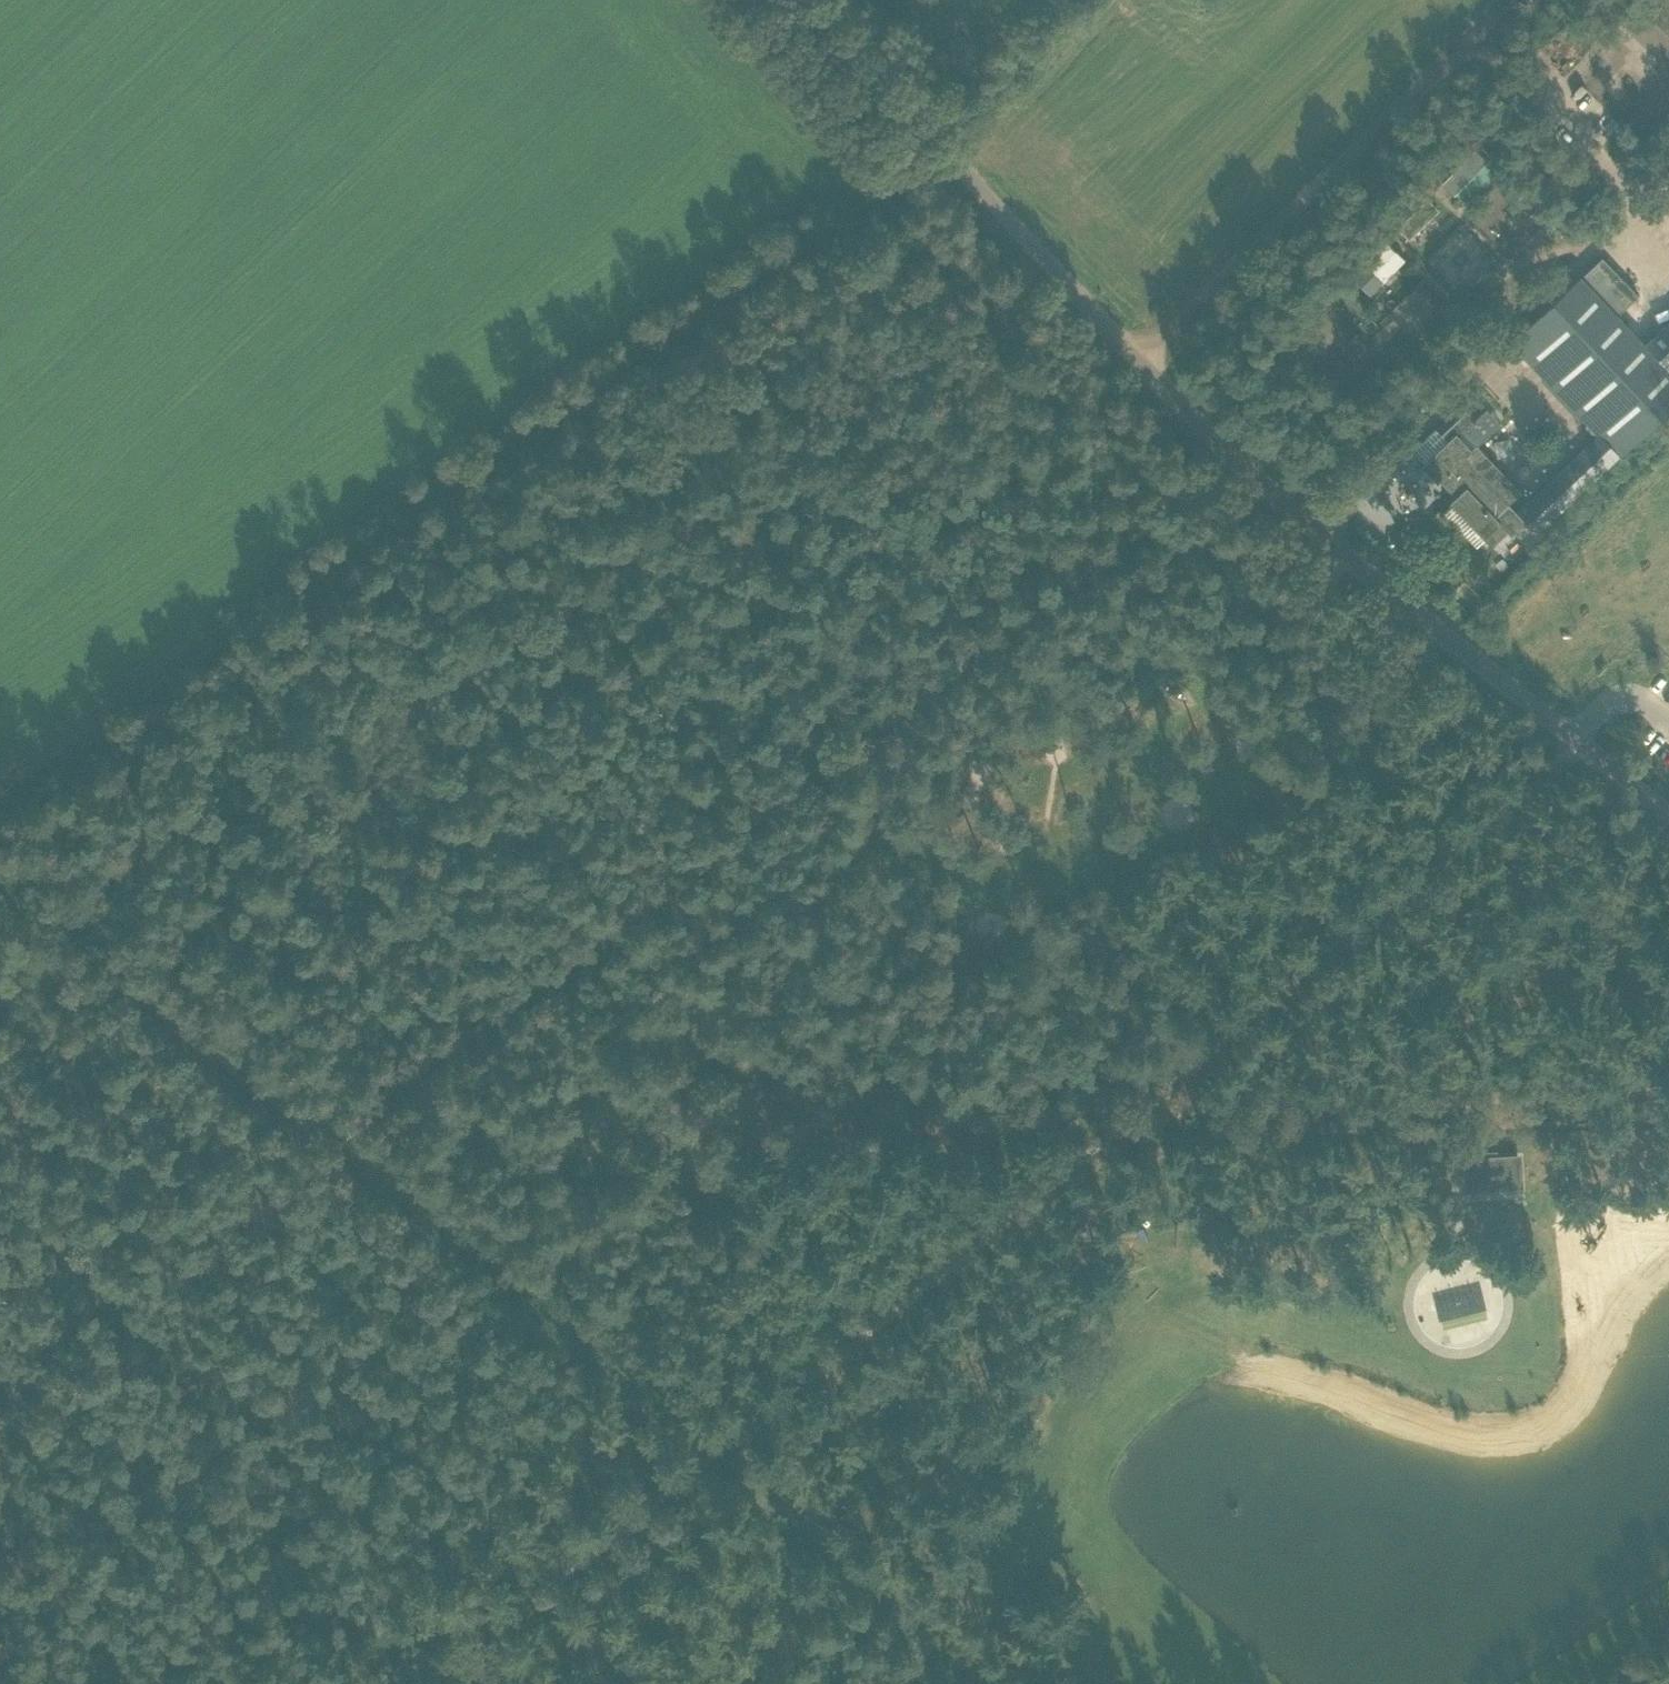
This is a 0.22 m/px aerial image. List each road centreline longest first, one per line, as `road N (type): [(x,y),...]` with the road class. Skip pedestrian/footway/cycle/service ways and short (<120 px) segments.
road 1 (unclassified): [(1668,816),(1460,650),(1238,454),(1141,361),(807,0)]
road 2 (track): [(0,792),(945,149)]
road 3 (track): [(716,1450),(0,876)]
road 4 (track): [(559,962),(1238,454)]
road 5 (track): [(645,1392),(566,1441),(481,1450),(305,1242),(277,1231),(252,1237),(91,1347),(35,1372),(16,1372)]
road 6 (track): [(559,962),(289,1197),(91,1313),(0,1380)]
road 7 (track): [(1574,741),(1143,1101)]
road 8 (track): [(716,1450),(942,1258),(1131,1111)]
road 9 (track): [(1143,1101),(1668,1092)]
road 10 (track): [(1506,0),(1141,361)]
road 11 (track): [(431,1683),(716,1450)]
road 12 (track): [(984,1683),(716,1450)]
road 13 (track): [(914,1116),(631,914)]
road 14 (track): [(0,1667),(17,1641),(27,1587),(4,1525),(1,1457),(16,1372)]
road 15 (track): [(1131,1111),(914,1116)]

